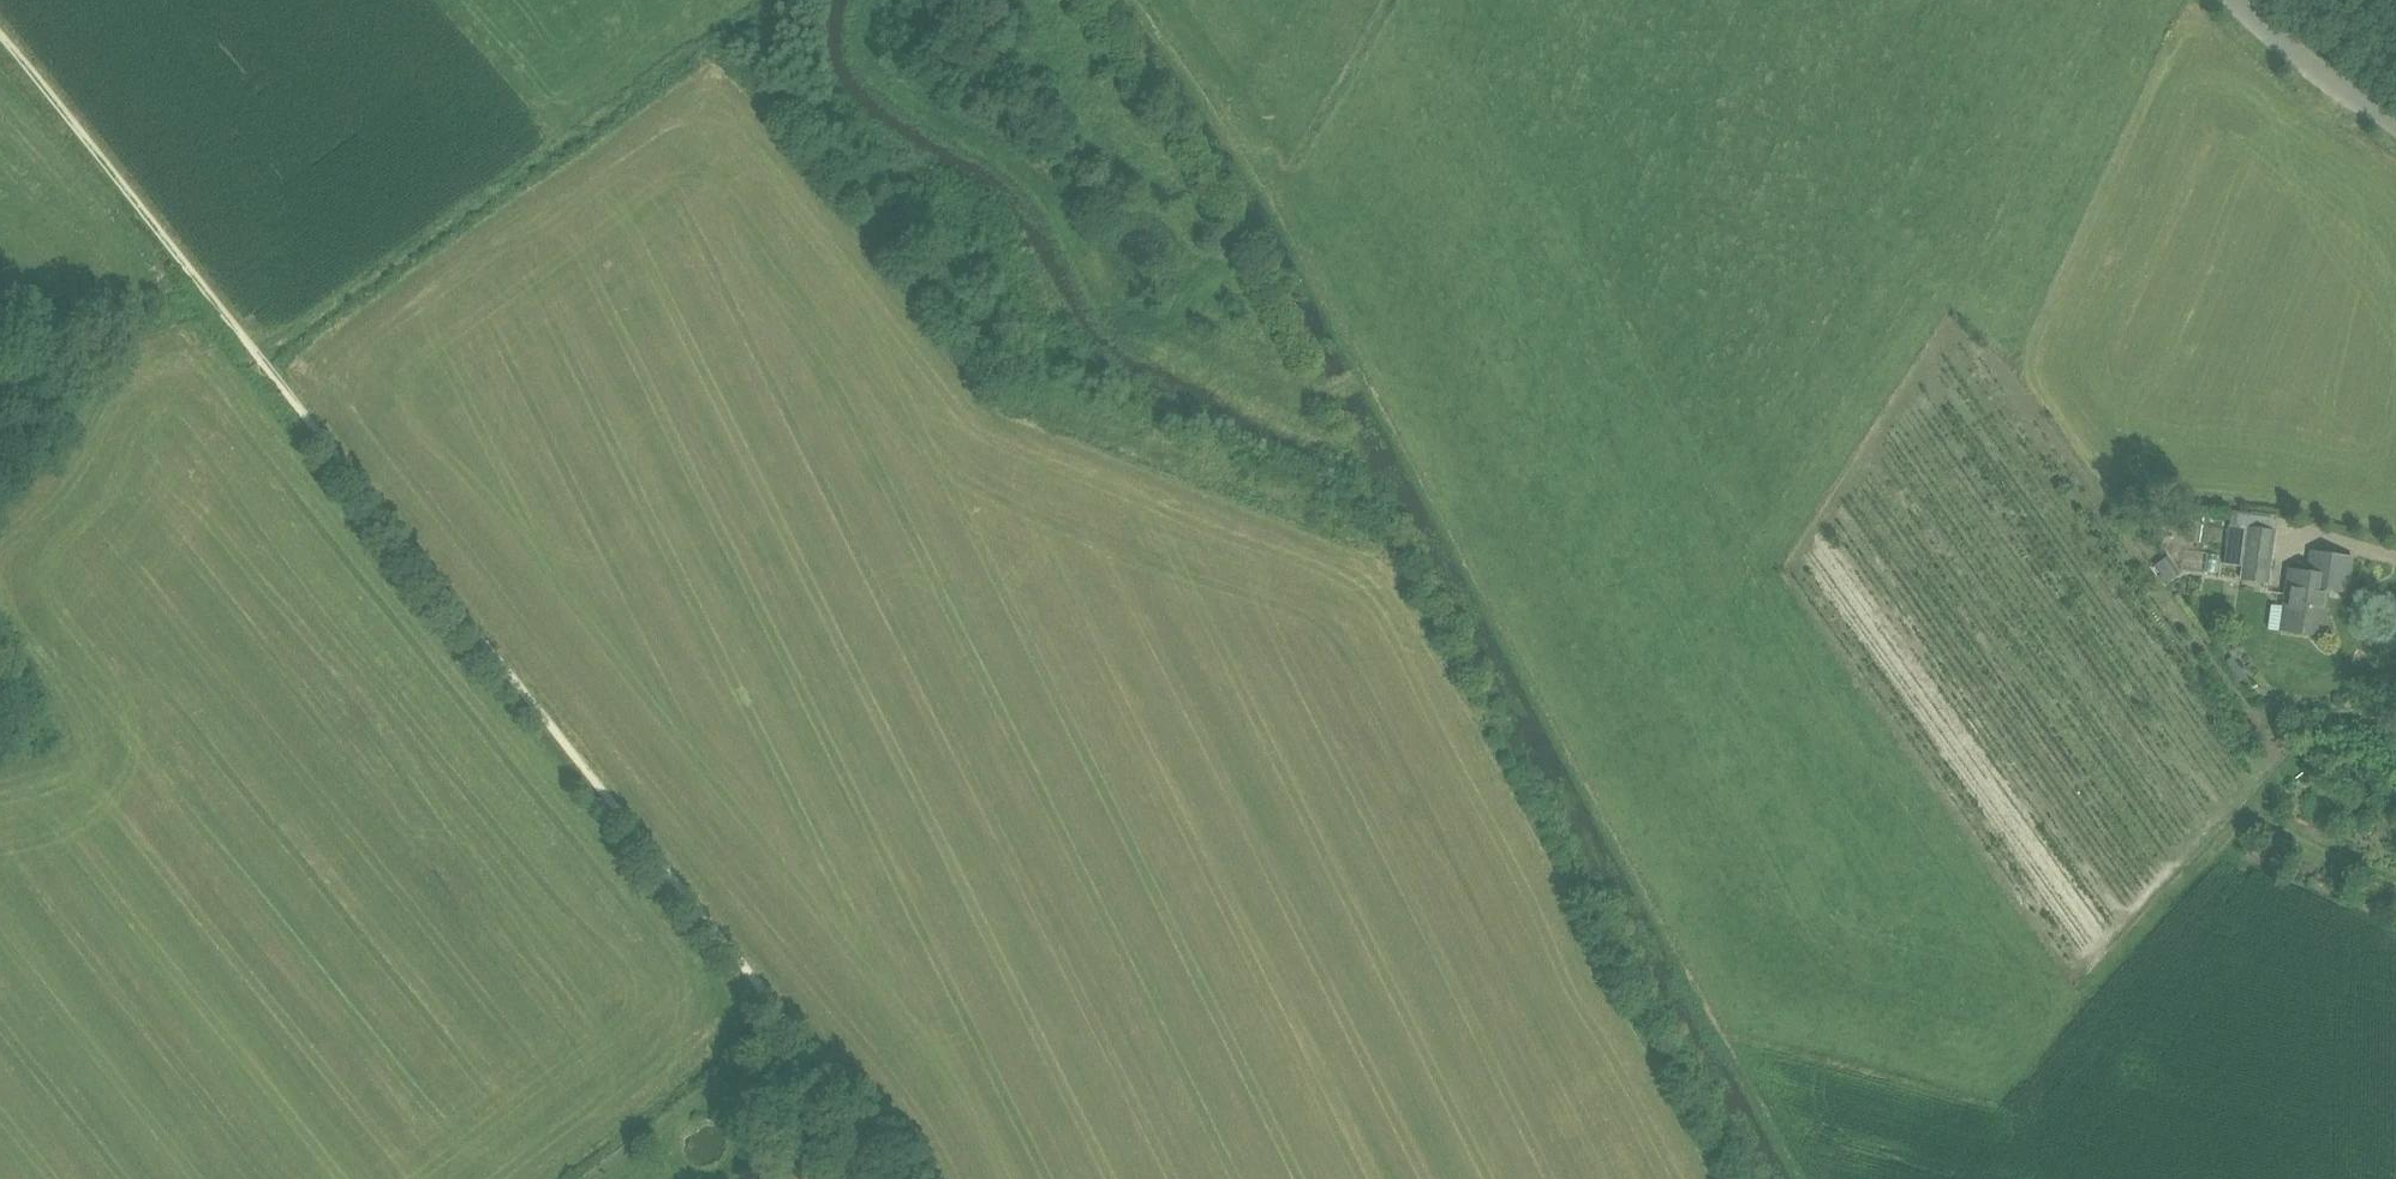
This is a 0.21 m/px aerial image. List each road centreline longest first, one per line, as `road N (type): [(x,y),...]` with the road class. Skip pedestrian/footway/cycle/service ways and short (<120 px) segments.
road 1 (unclassified): [(2395,125),(2234,0)]

